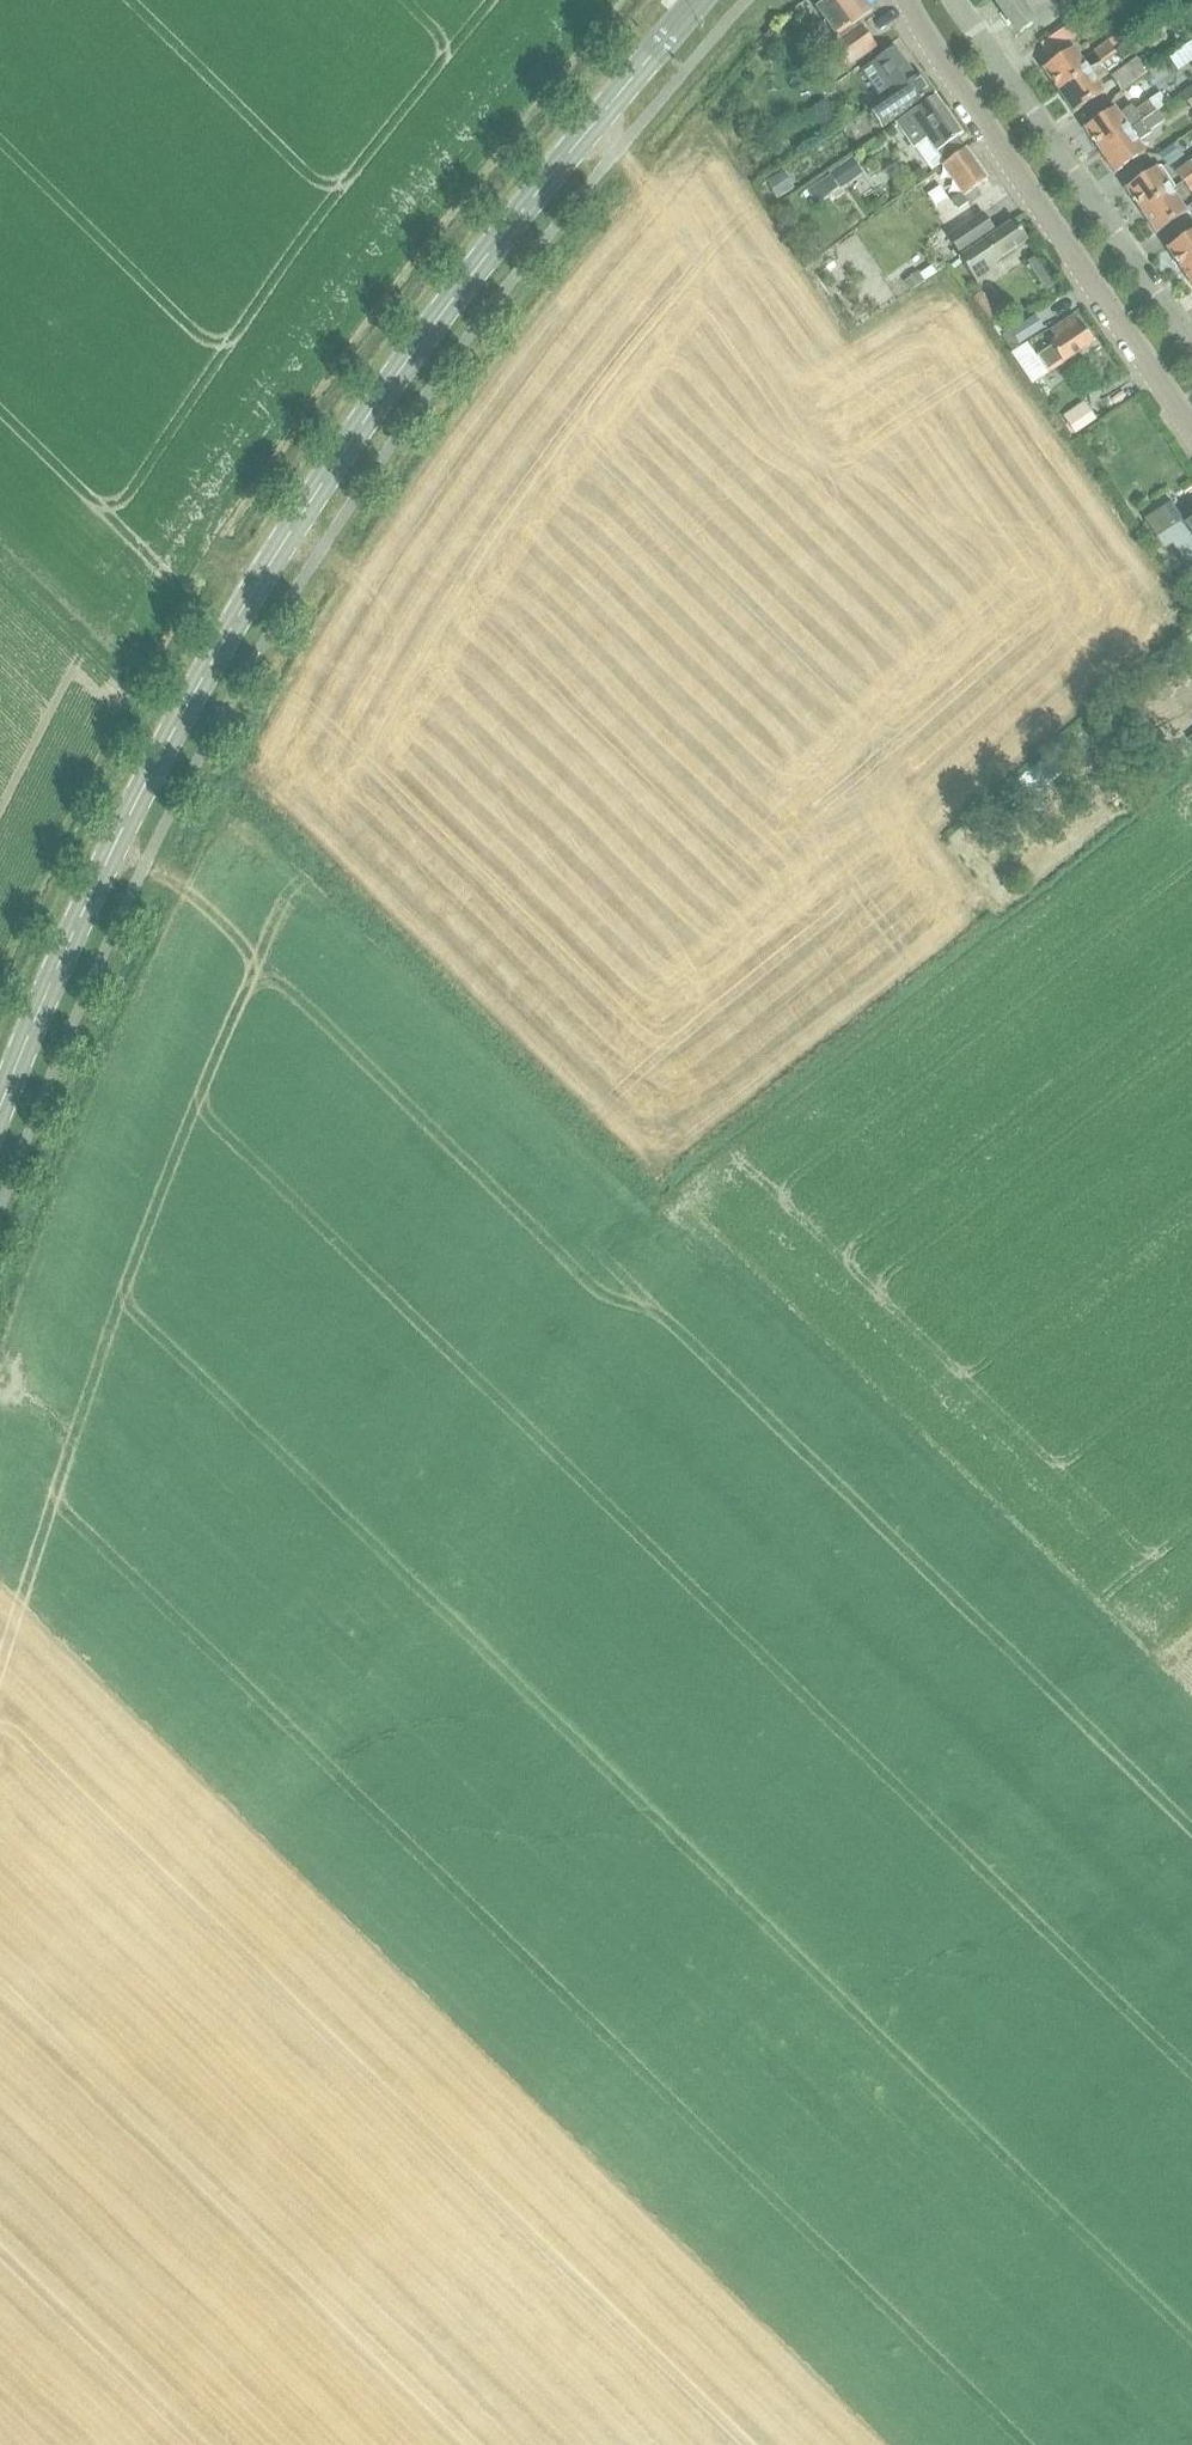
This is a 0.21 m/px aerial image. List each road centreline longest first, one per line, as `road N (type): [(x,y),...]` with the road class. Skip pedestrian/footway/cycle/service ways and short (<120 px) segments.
road 1 (tertiary): [(0,1124),(91,902),(243,608),(472,282),(700,0)]
road 2 (residential): [(1191,429),(905,0)]
road 3 (residential): [(1191,346),(953,0)]

